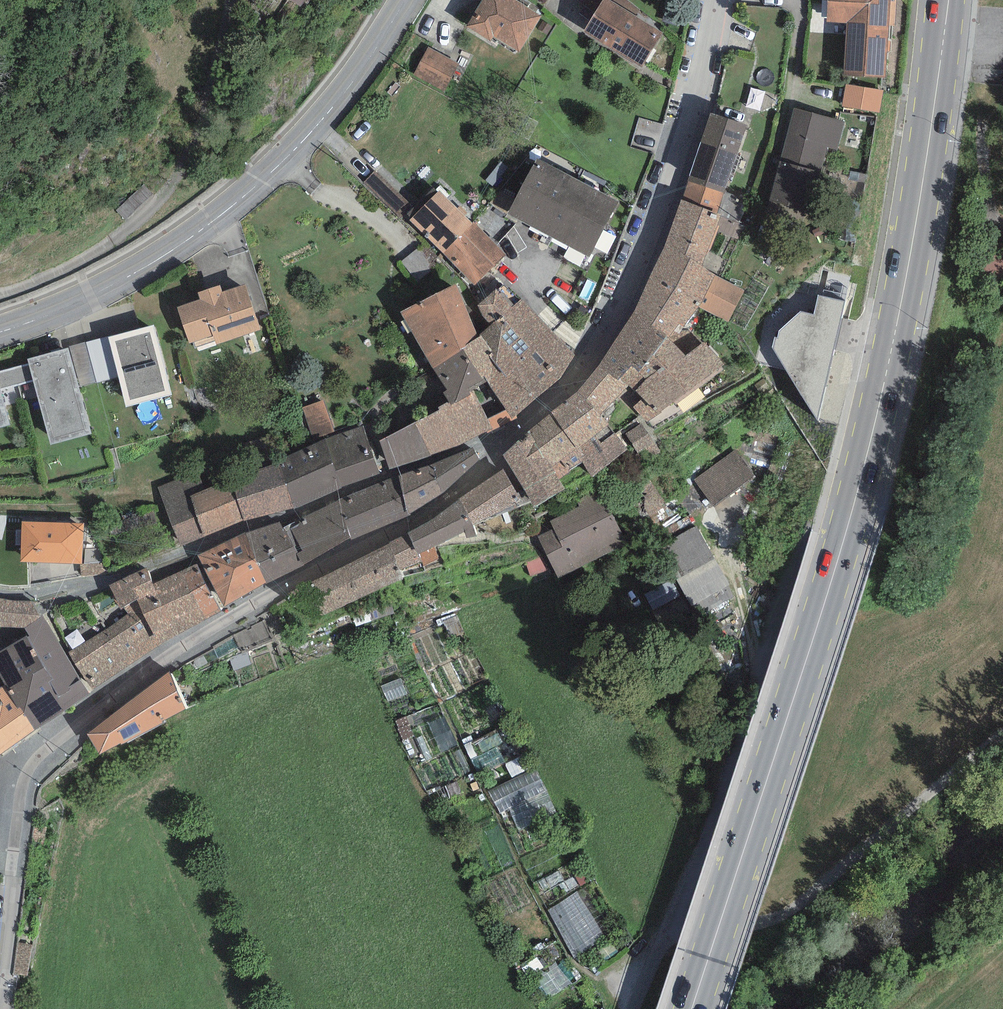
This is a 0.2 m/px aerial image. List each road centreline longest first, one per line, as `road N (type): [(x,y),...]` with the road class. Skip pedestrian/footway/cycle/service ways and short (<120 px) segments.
road 1 (residential): [(719,0),(698,106),(650,240),(621,308),(571,385),(444,503),(203,633),(20,769)]
road 2 (primary): [(693,1008),(875,421),(921,203),(948,0)]
road 3 (tertiary): [(0,339),(121,291),(206,243),(288,170),(360,87),(407,0)]
road 4 (unclassified): [(640,1008),(654,974),(793,909),(1002,734)]
road 5 (residential): [(191,552),(40,592),(0,590)]
road 6 (track): [(759,683),(762,634),(730,536)]
road 7 (residential): [(20,769),(0,911)]

